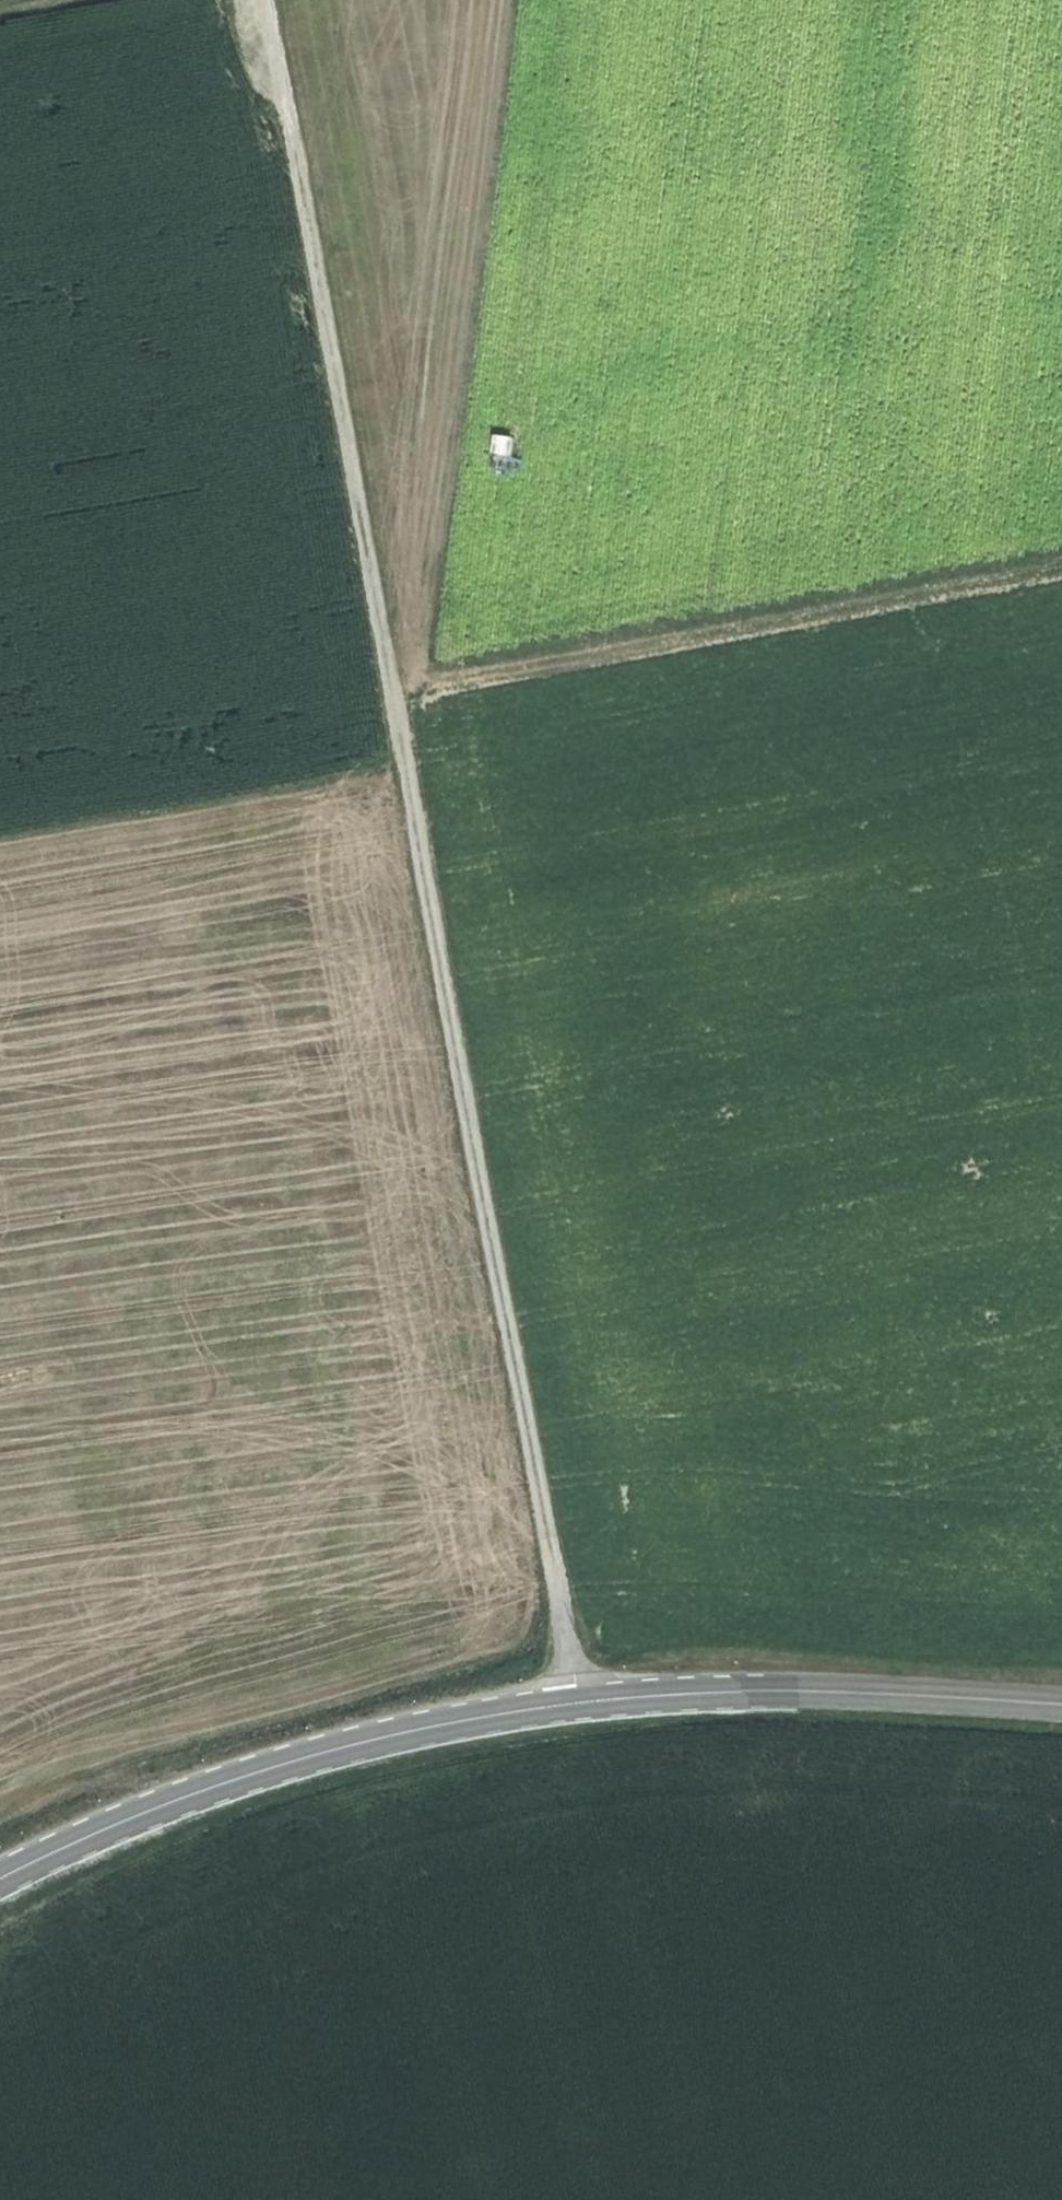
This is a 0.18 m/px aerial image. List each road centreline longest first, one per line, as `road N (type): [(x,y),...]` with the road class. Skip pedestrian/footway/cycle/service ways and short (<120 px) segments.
road 1 (track): [(278,0),(415,763),(600,1686)]
road 2 (tertiary): [(0,1890),(131,1822),(279,1767),(441,1715),(600,1686),(807,1676),(1061,1701)]

